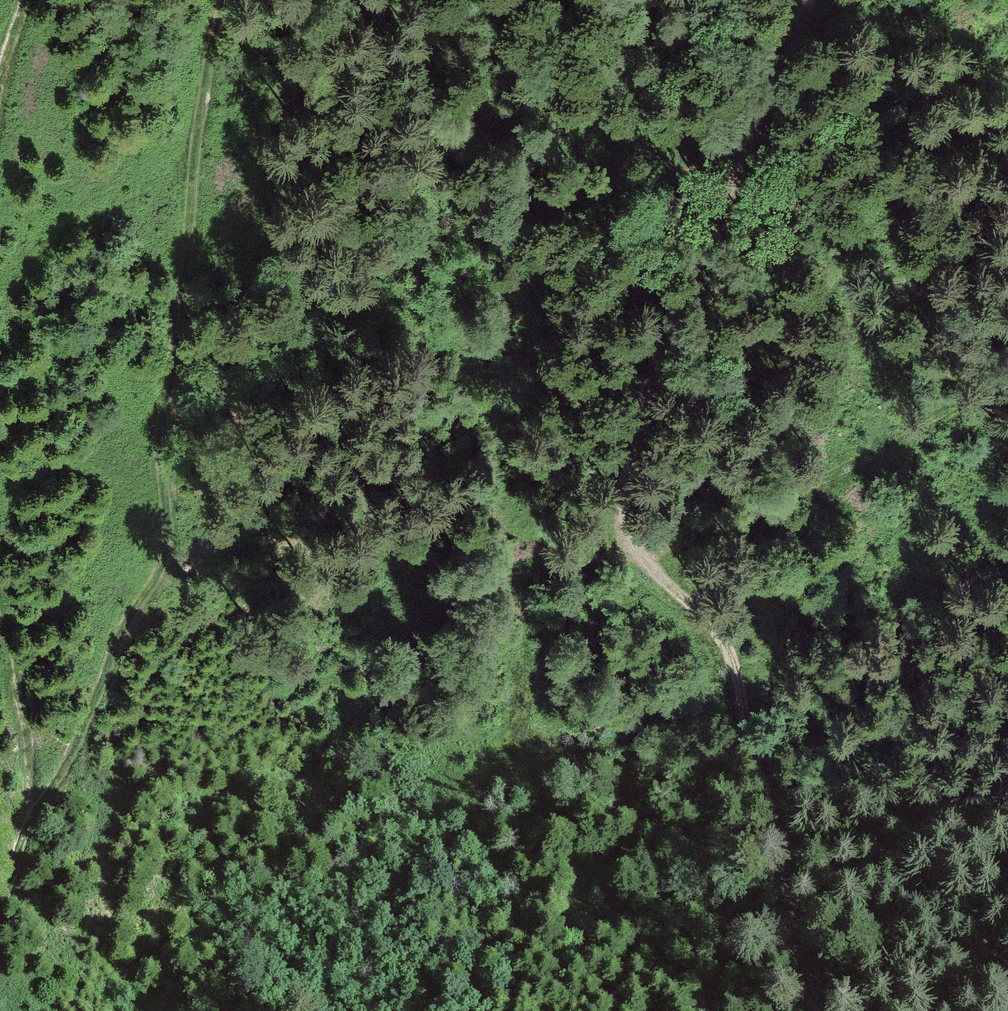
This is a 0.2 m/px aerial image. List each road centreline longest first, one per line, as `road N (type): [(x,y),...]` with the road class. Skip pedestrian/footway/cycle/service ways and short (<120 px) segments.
road 1 (track): [(821,1010),(732,644),(638,556),(429,581),(392,560),(370,525),(344,403),(263,176),(231,0)]
road 2 (track): [(805,0),(696,272),(627,478),(638,556),(778,508),(1007,384)]
road 3 (track): [(218,0),(170,565),(62,786),(0,943)]
road 4 (track): [(0,578),(62,786)]
road 5 (track): [(28,0),(0,123)]

